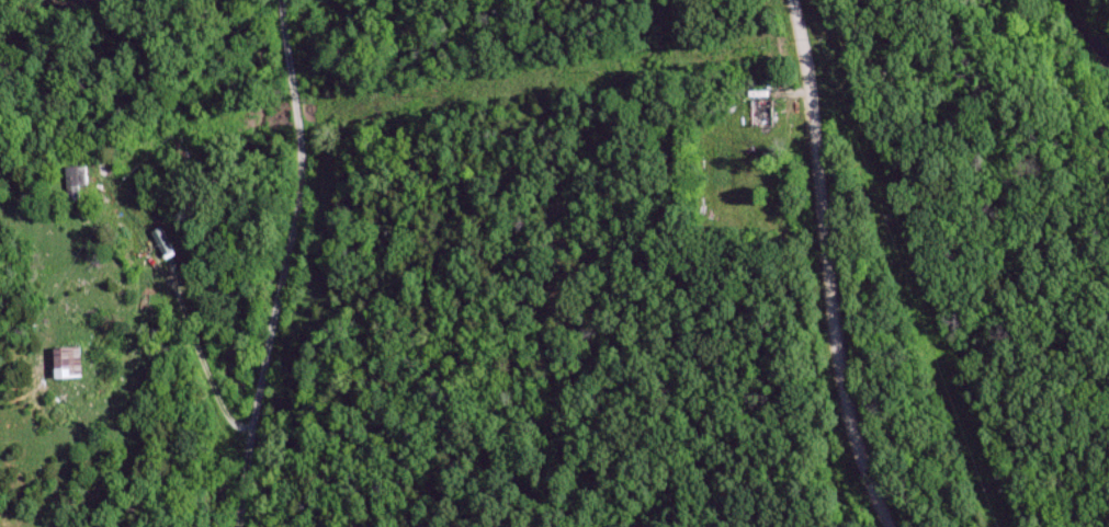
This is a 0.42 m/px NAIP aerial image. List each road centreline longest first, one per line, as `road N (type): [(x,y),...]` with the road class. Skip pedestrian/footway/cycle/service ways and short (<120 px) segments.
road 1 (residential): [(885,526),(848,428),(834,359),(802,61),(788,0)]
road 2 (residential): [(229,526),(294,231),(296,154),(279,0)]

